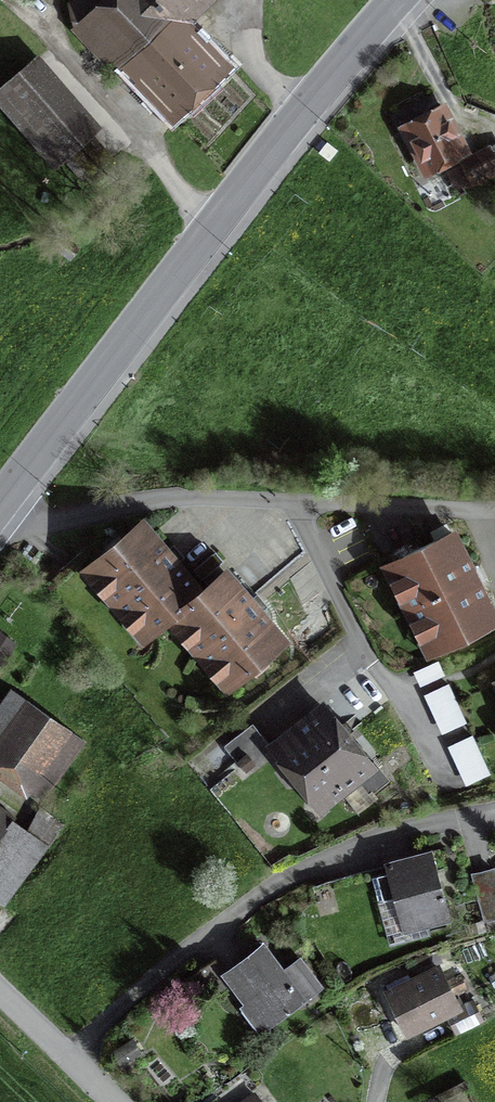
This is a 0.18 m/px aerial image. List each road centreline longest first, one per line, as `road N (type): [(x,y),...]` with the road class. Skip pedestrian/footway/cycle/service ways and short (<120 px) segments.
road 1 (secondary): [(394,0),(0,502)]
road 2 (residential): [(107,1101),(0,996)]

